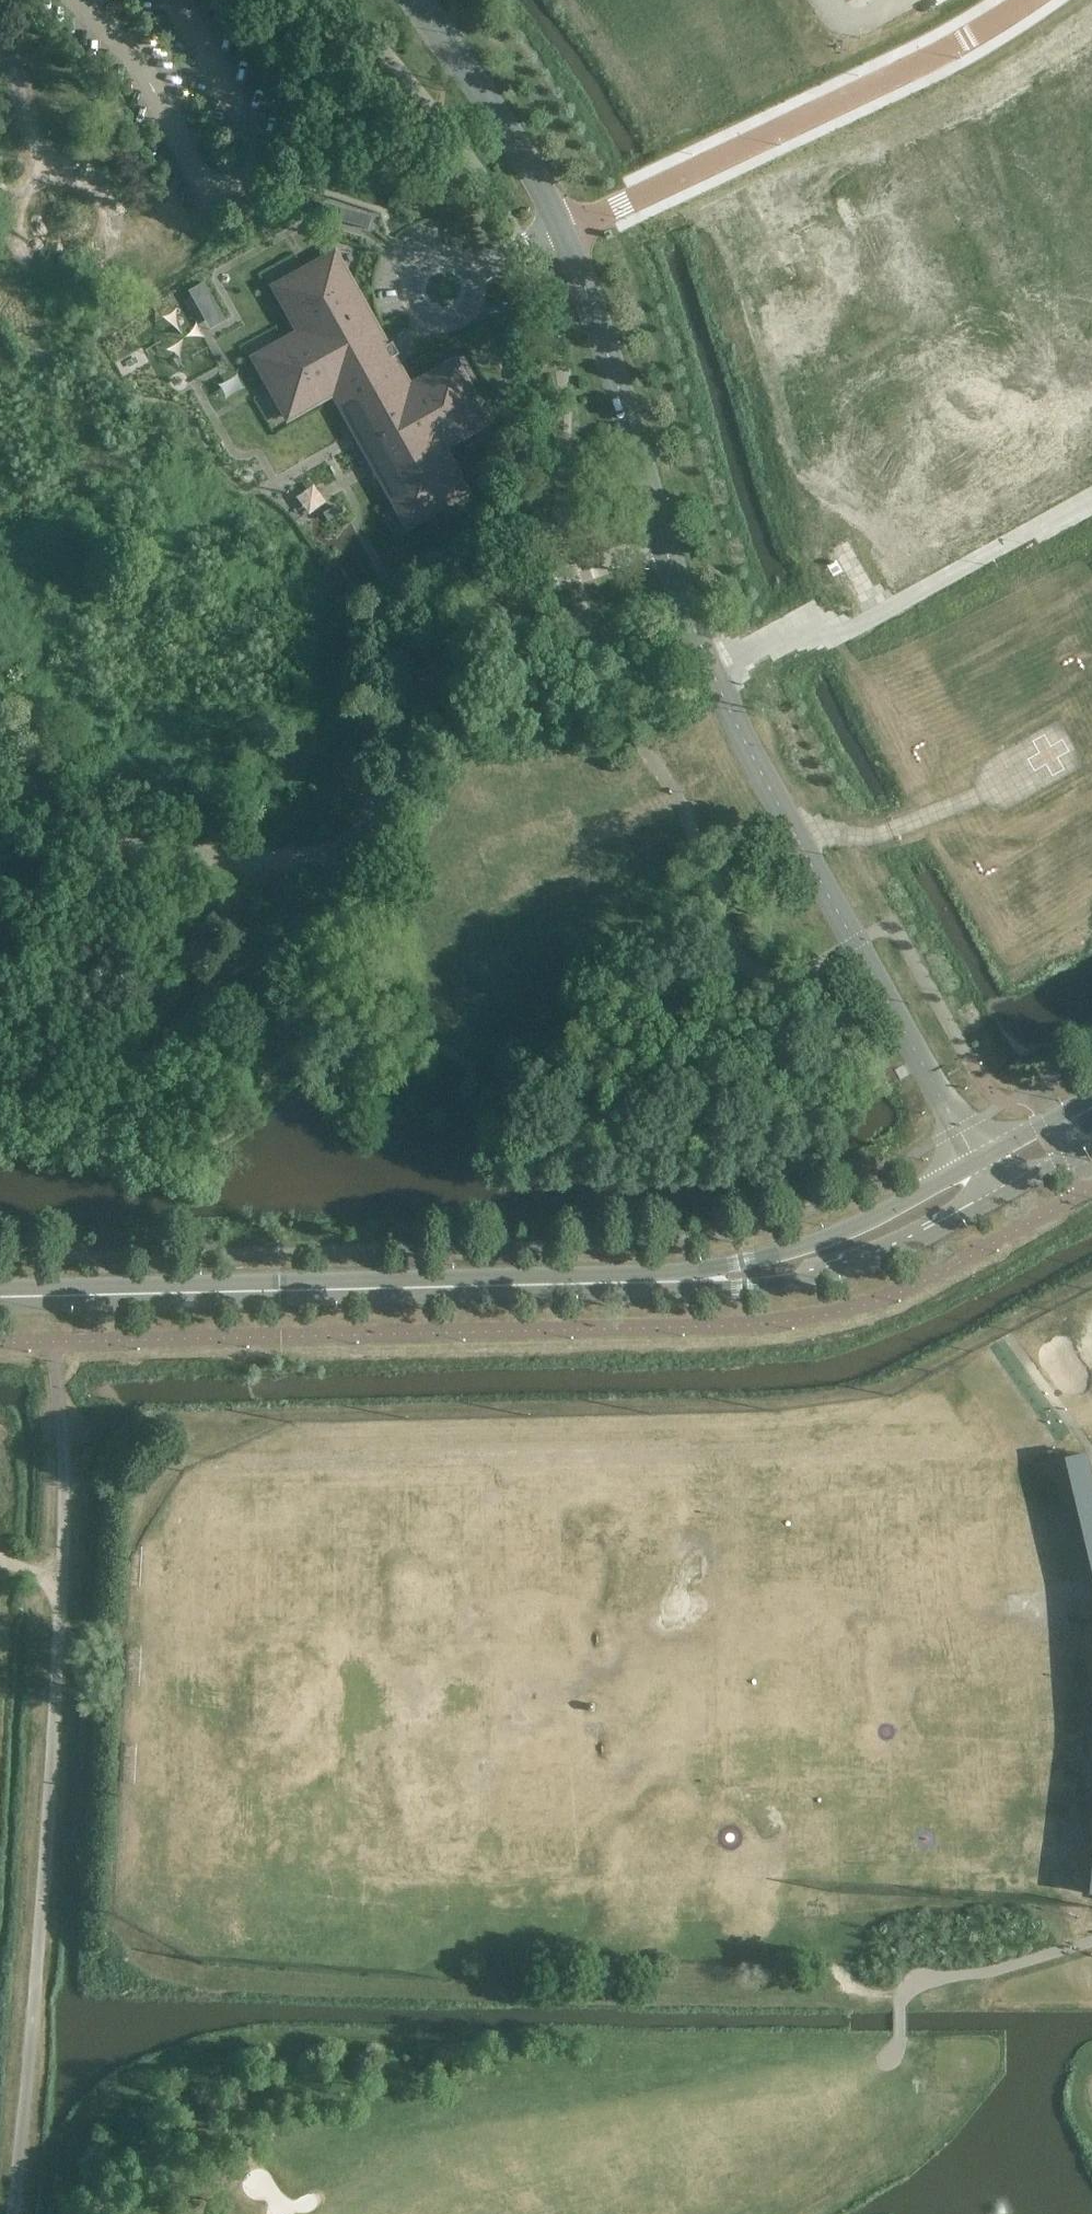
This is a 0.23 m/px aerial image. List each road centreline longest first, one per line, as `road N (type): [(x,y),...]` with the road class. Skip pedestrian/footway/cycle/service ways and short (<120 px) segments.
road 1 (tertiary): [(978,1159),(710,672),(562,231)]
road 2 (tertiary): [(638,1281),(0,1295)]
road 3 (unclassified): [(562,231),(967,42),(1029,0)]
road 4 (tertiary): [(638,1281),(745,1287),(800,1280),(901,1243),(998,1190)]
road 5 (tertiary): [(978,1159),(815,1242),(638,1281)]
road 6 (tertiary): [(562,231),(538,179),(416,0)]
road 7 (tertiary): [(1091,1097),(978,1159)]

